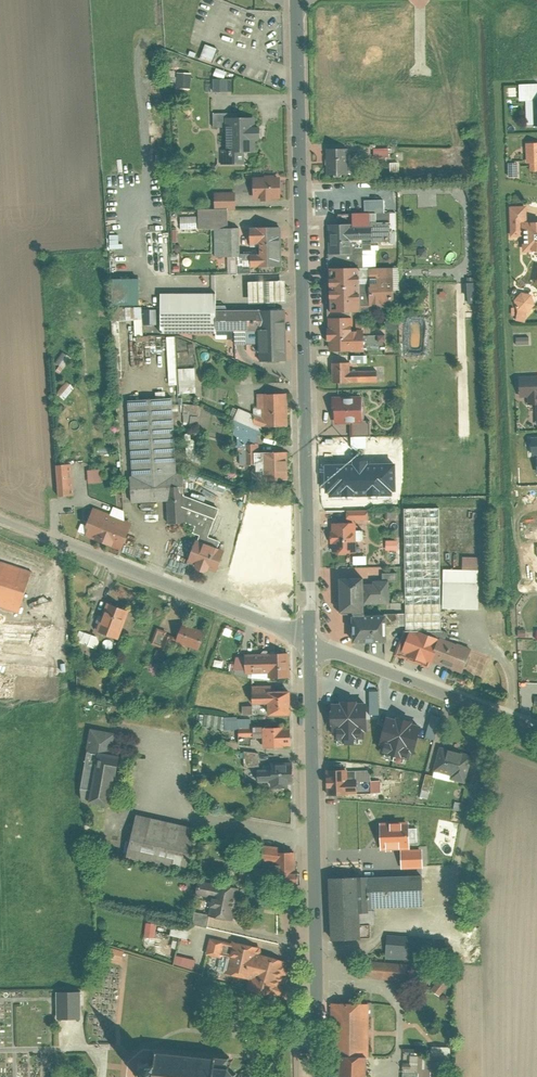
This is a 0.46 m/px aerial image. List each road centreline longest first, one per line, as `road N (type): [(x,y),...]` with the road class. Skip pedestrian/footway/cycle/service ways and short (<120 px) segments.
road 1 (tertiary): [(296,0),(309,639)]
road 2 (tertiary): [(309,639),(319,1076)]
road 3 (residential): [(309,639),(0,516)]
road 4 (residential): [(309,639),(536,724)]

